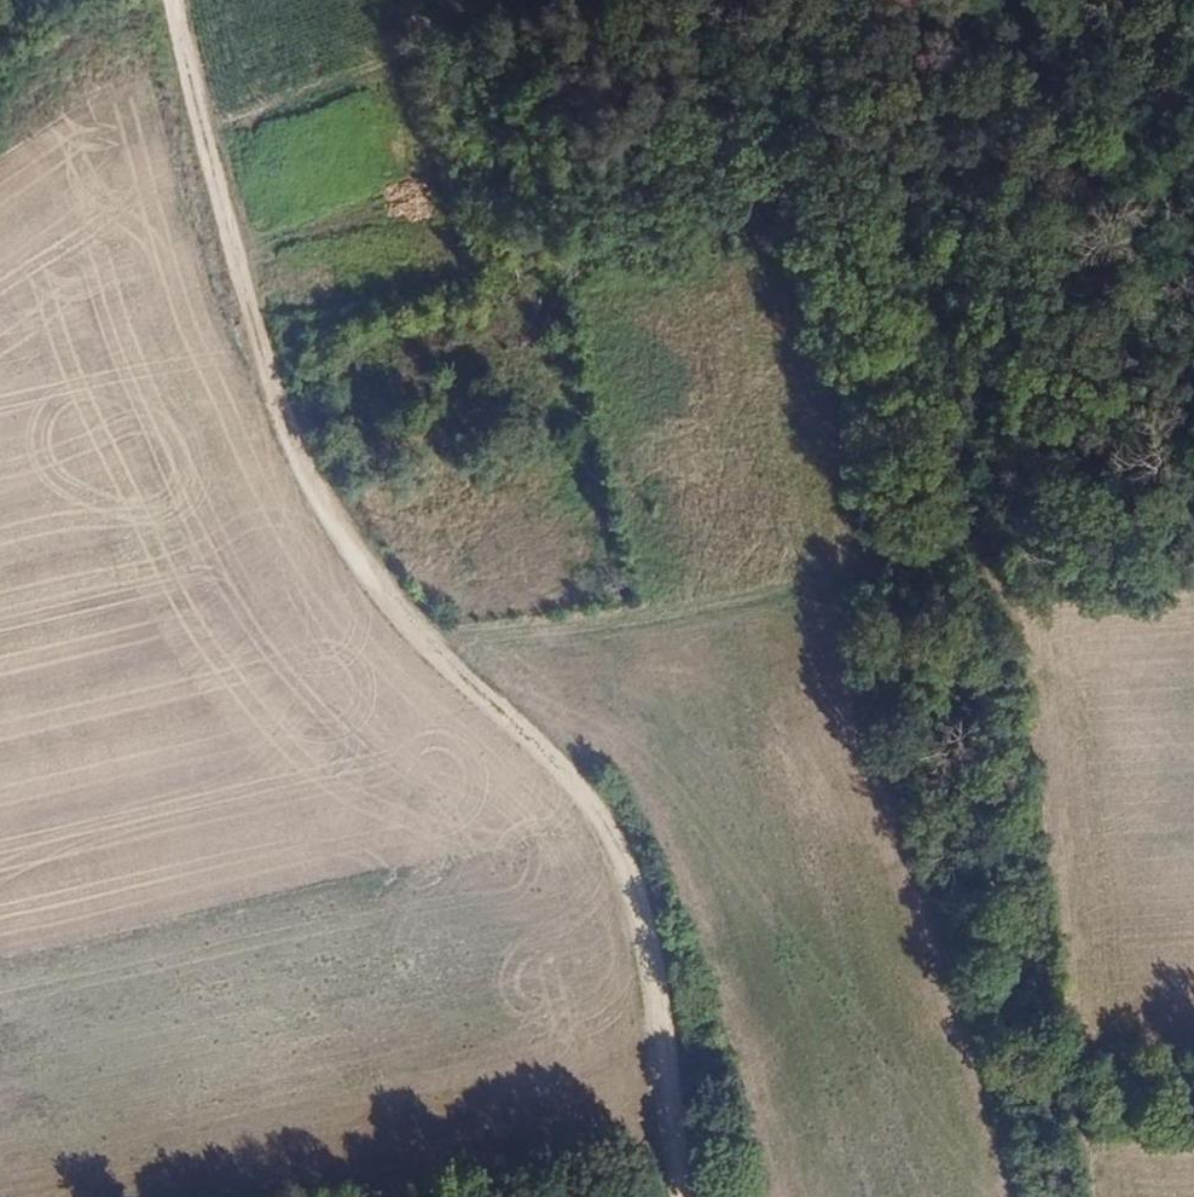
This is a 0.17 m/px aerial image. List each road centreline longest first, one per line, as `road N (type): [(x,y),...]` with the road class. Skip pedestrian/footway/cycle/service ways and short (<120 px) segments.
road 1 (track): [(175,0),(184,71),(305,451),(337,513),(434,648)]
road 2 (track): [(434,648),(571,780),(614,829),(630,864),(659,974),(684,1196)]

